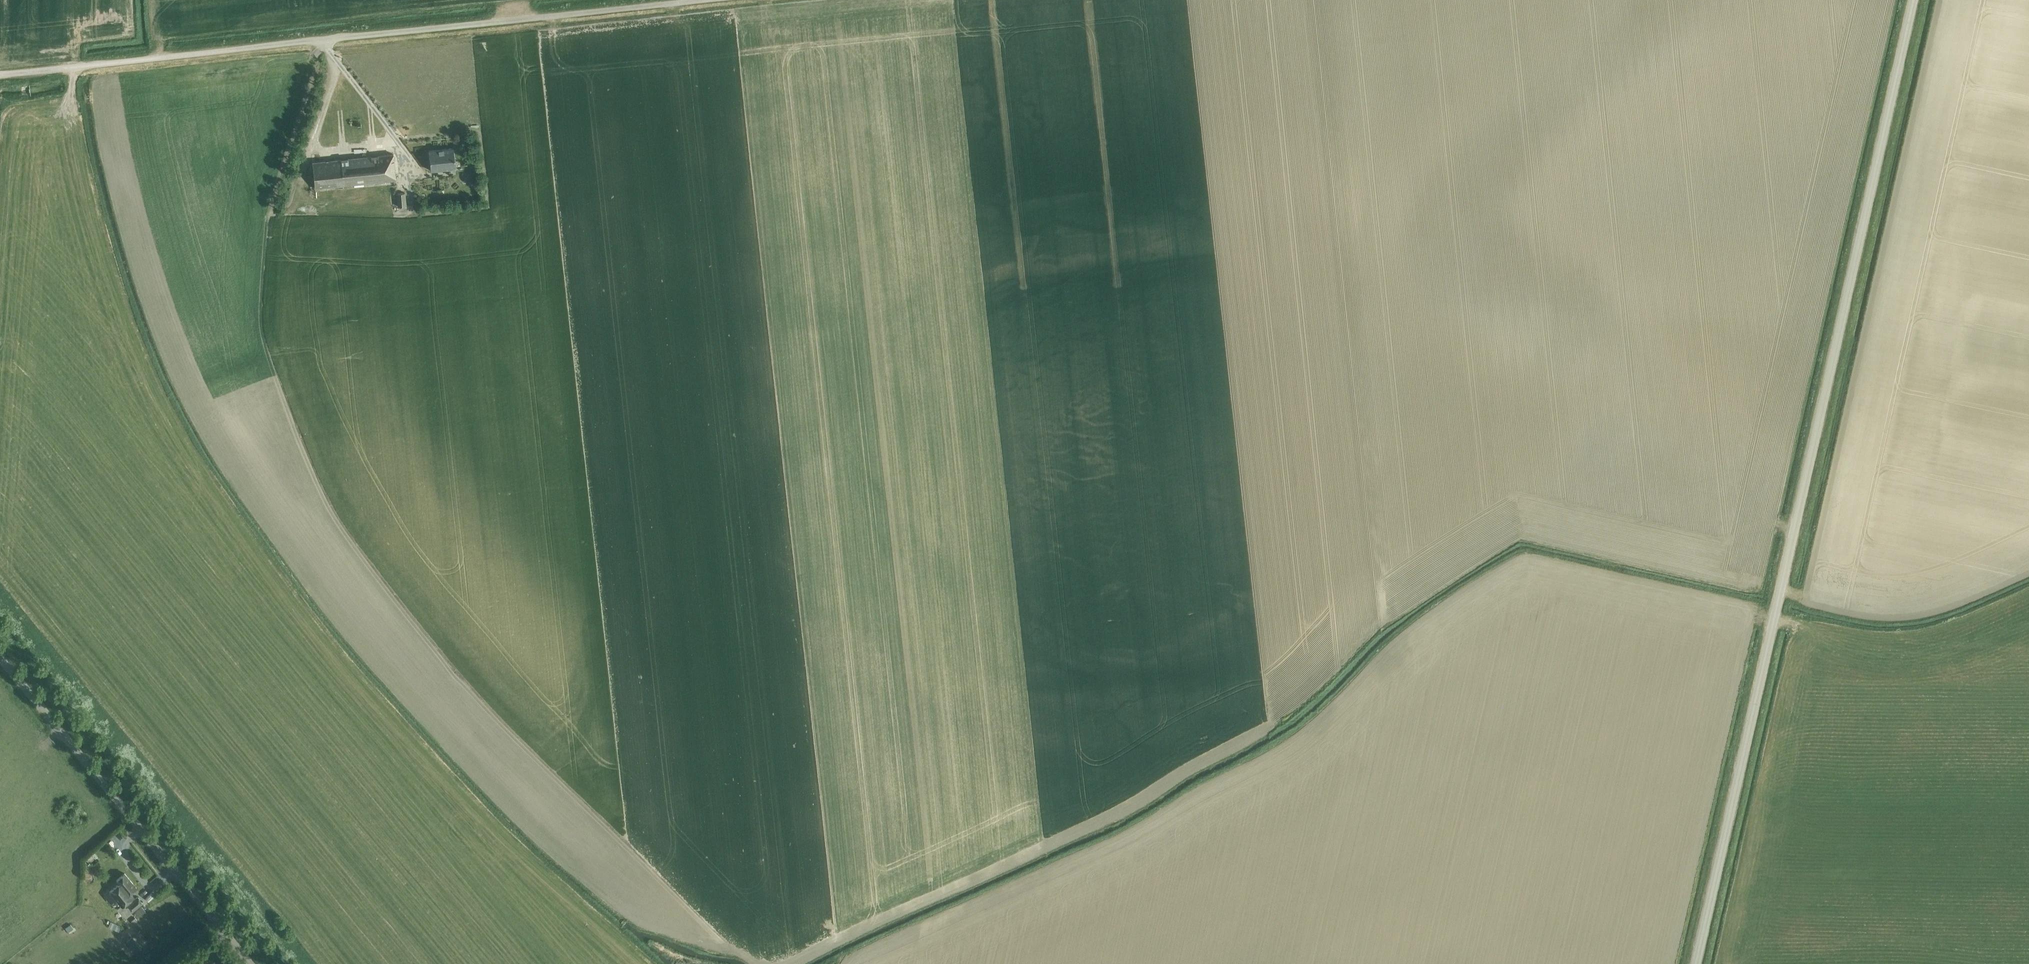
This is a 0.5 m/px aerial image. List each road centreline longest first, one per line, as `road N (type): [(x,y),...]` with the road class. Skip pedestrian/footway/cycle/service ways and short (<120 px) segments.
road 1 (unclassified): [(1696,963),(1915,0)]
road 2 (unclassified): [(0,74),(666,0)]
road 3 (track): [(0,601),(300,963)]
road 4 (tertiary): [(252,963),(0,656)]

